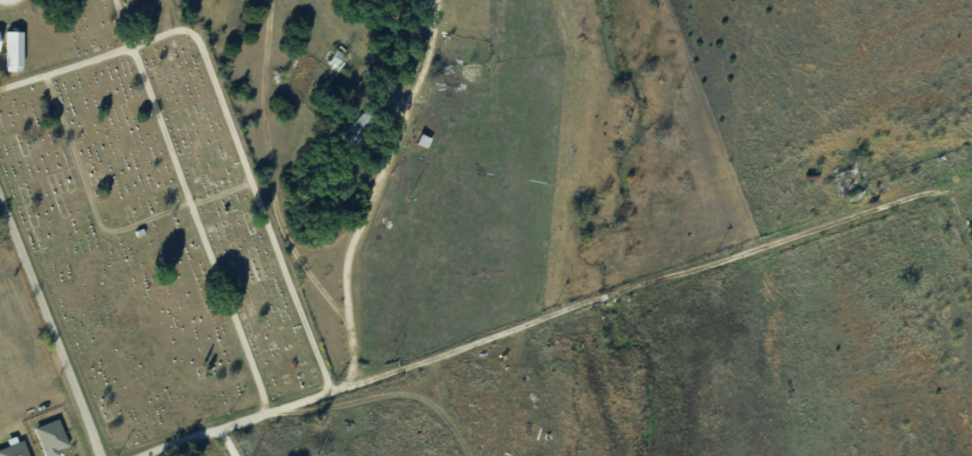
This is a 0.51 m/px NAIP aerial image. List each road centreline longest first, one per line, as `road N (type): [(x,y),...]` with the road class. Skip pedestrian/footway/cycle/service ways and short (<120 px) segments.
road 1 (residential): [(146,455),(936,190)]
road 2 (residential): [(101,455),(0,202)]

